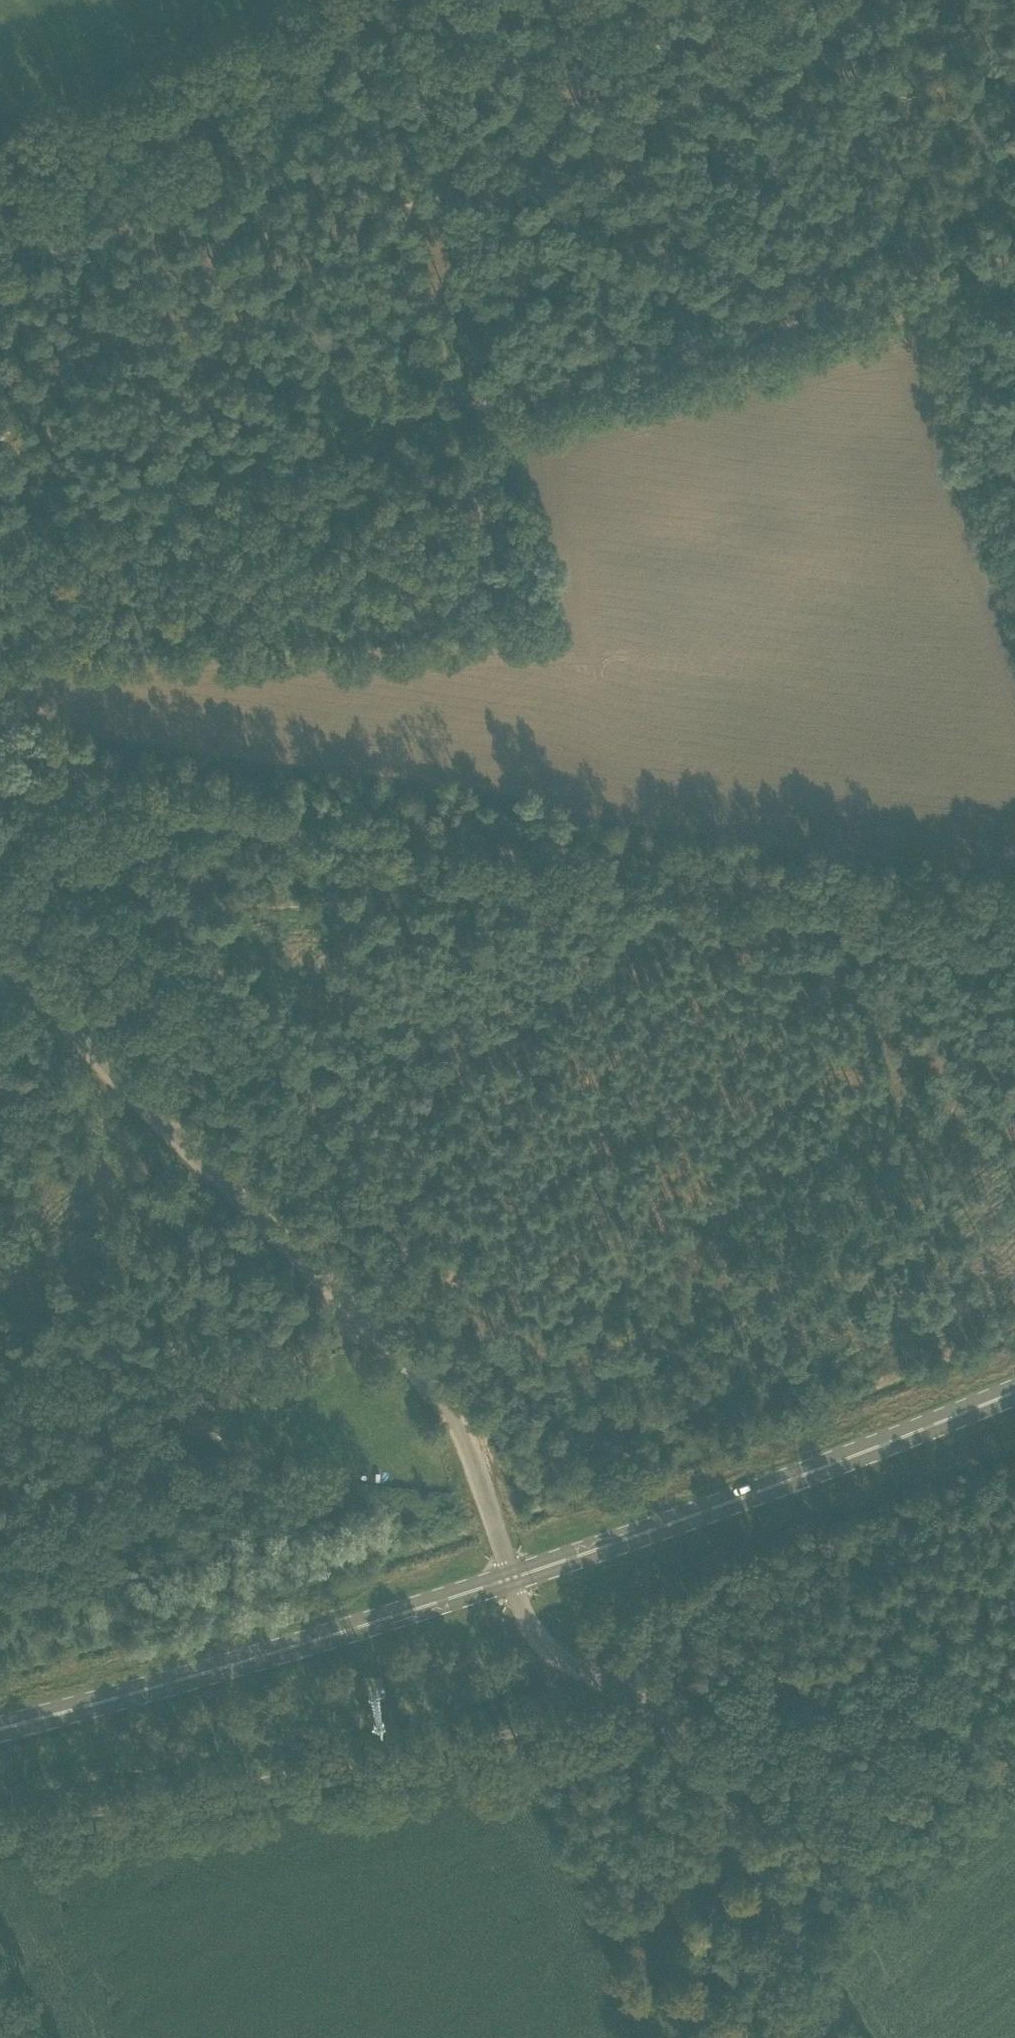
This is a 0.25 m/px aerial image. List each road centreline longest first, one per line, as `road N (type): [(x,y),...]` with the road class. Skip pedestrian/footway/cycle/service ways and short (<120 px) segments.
road 1 (track): [(0,545),(1014,274)]
road 2 (track): [(89,799),(1014,912)]
road 3 (unclassified): [(511,1578),(460,1435),(435,1391),(50,1018)]
road 4 (track): [(459,1362),(89,799)]
road 5 (track): [(0,1835),(639,1715)]
road 6 (unclassified): [(838,2037),(690,1772),(653,1726),(548,1656),(511,1578)]
road 7 (secondary): [(511,1578),(1014,1391)]
road 8 (secondary): [(0,1728),(511,1578)]
road 9 (track): [(0,1436),(296,1354),(370,1329),(416,1294)]
road 10 (track): [(671,870),(913,1053)]
road 11 (track): [(89,799),(0,653)]
road 12 (track): [(913,1053),(1014,1130)]

